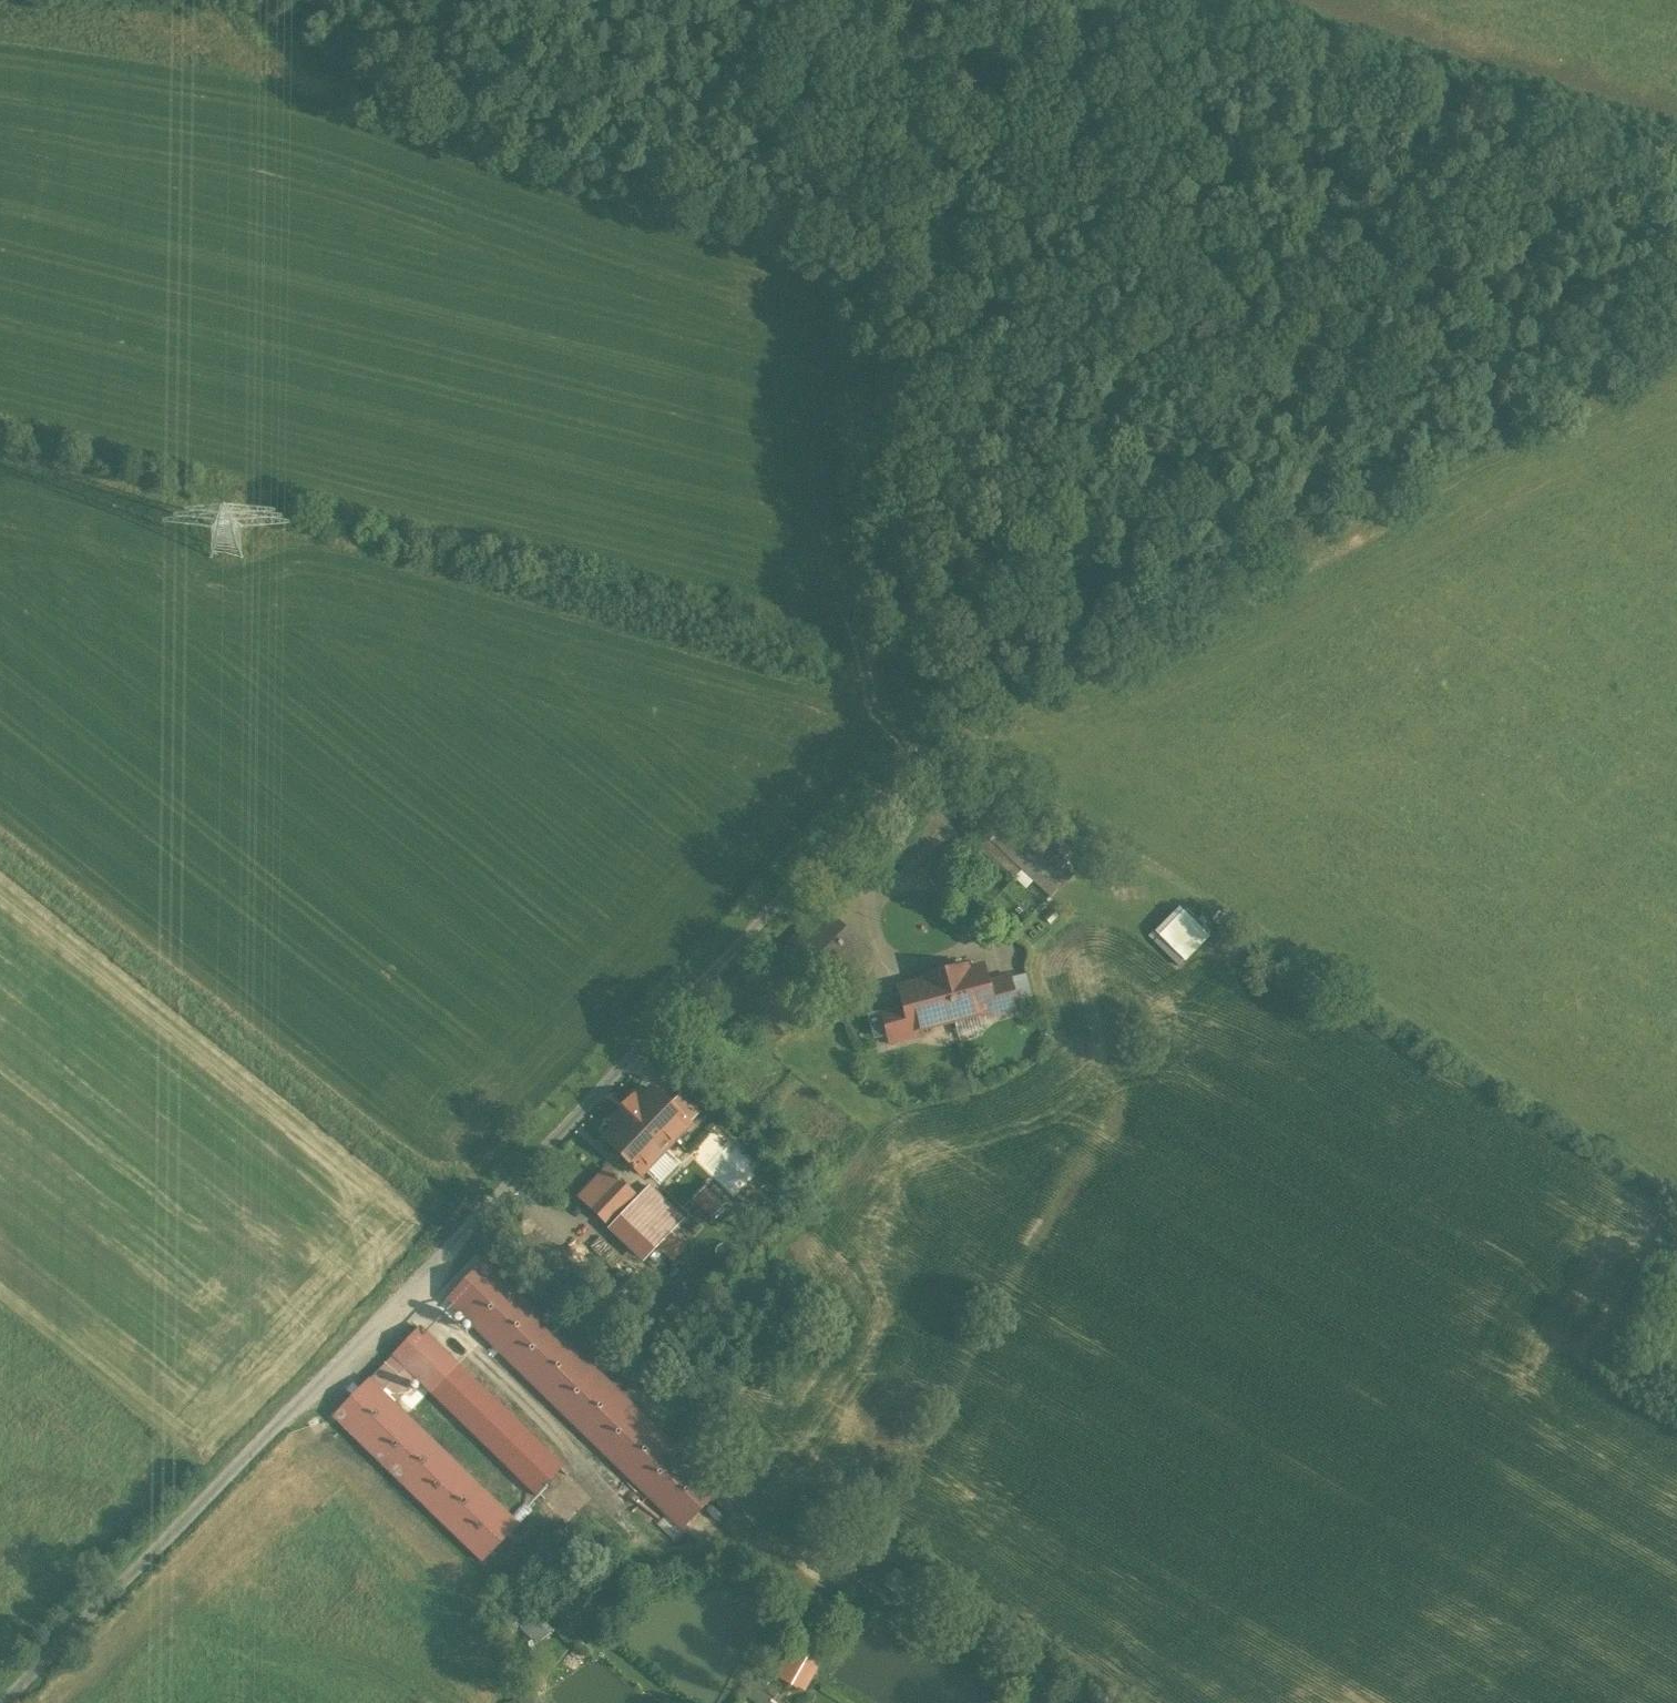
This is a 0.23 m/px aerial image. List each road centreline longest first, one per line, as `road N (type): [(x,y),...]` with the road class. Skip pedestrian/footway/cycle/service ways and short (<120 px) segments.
road 1 (unclassified): [(5,1702),(934,742)]
road 2 (track): [(934,742),(851,0)]

